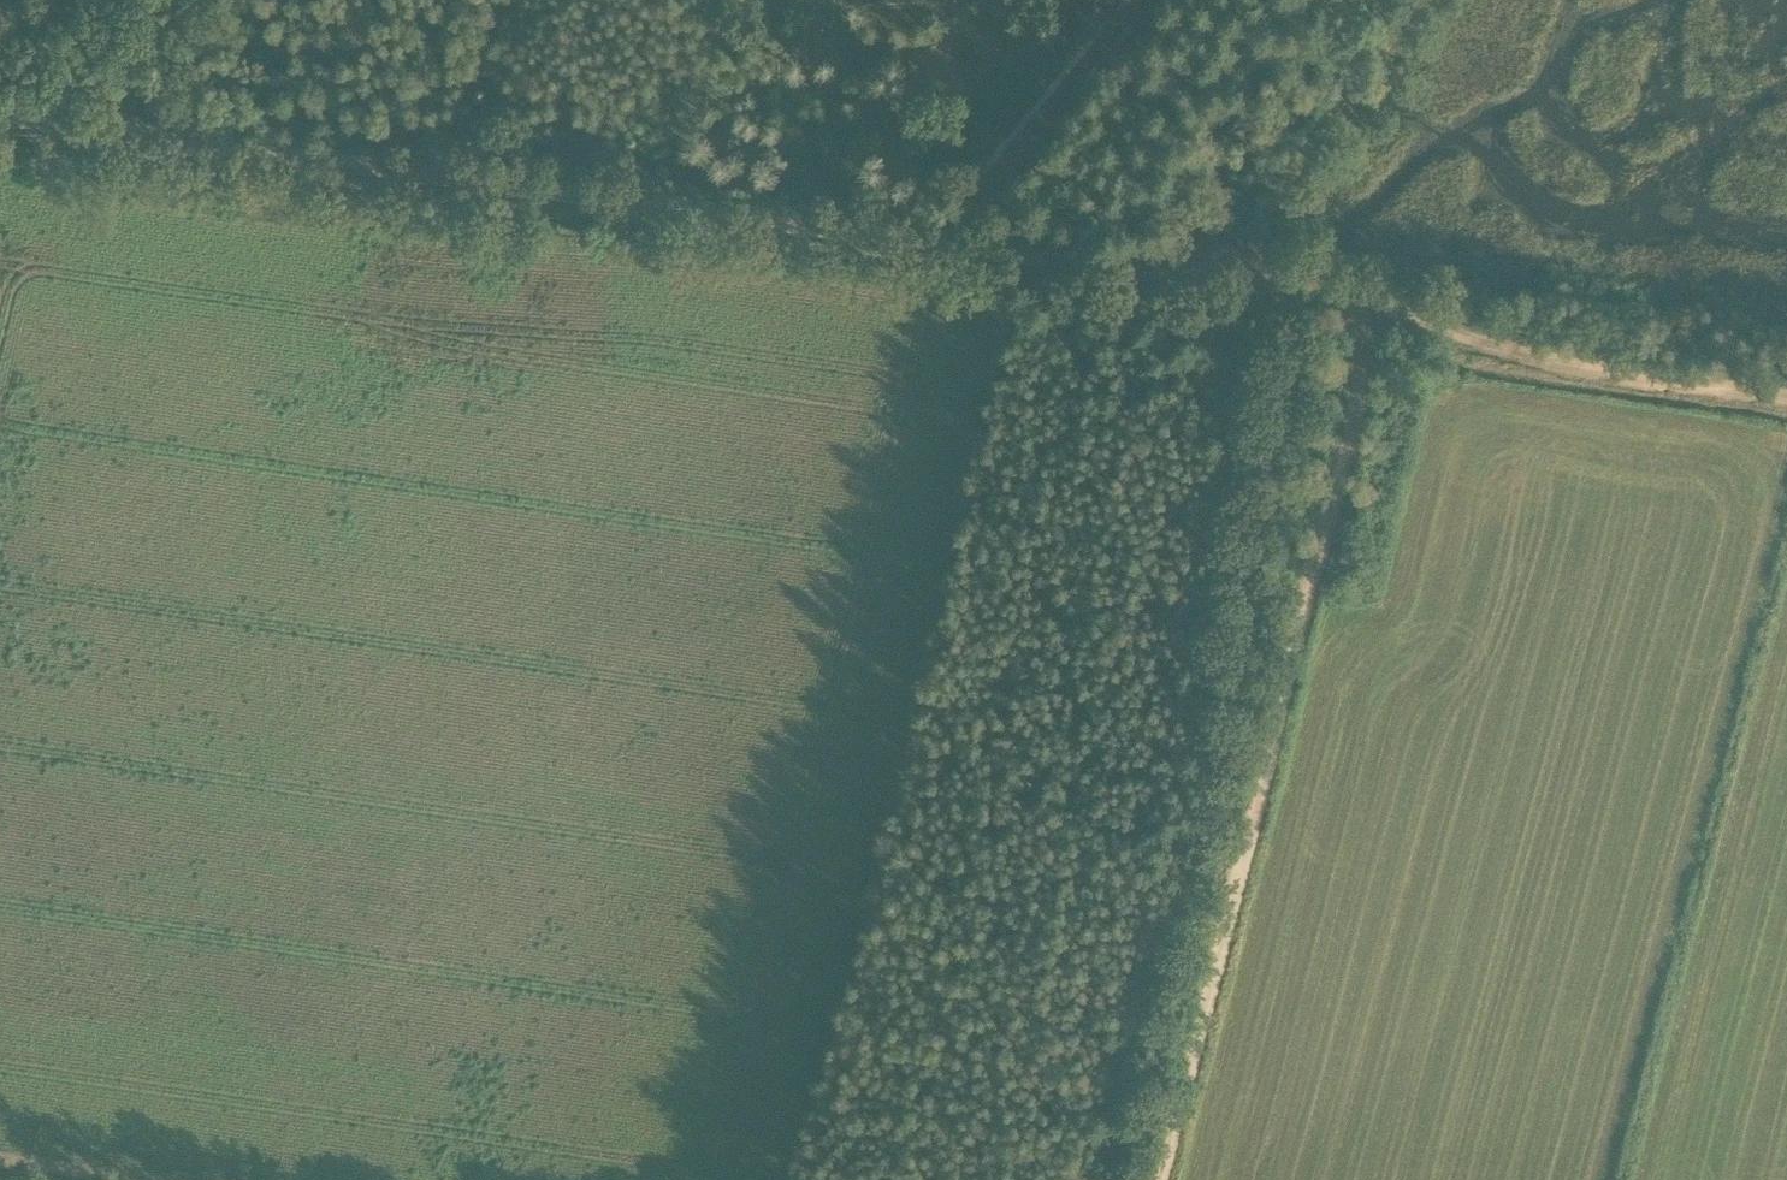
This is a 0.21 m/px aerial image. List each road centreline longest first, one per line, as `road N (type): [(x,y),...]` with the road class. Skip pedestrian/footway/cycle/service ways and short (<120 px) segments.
road 1 (track): [(0,124),(947,245)]
road 2 (track): [(1376,312),(1161,1179)]
road 3 (track): [(947,245),(1270,281),(1376,312)]
road 4 (track): [(1376,312),(1554,360),(1786,400)]
road 5 (track): [(1146,0),(947,245)]
road 6 (track): [(174,0),(157,146)]

